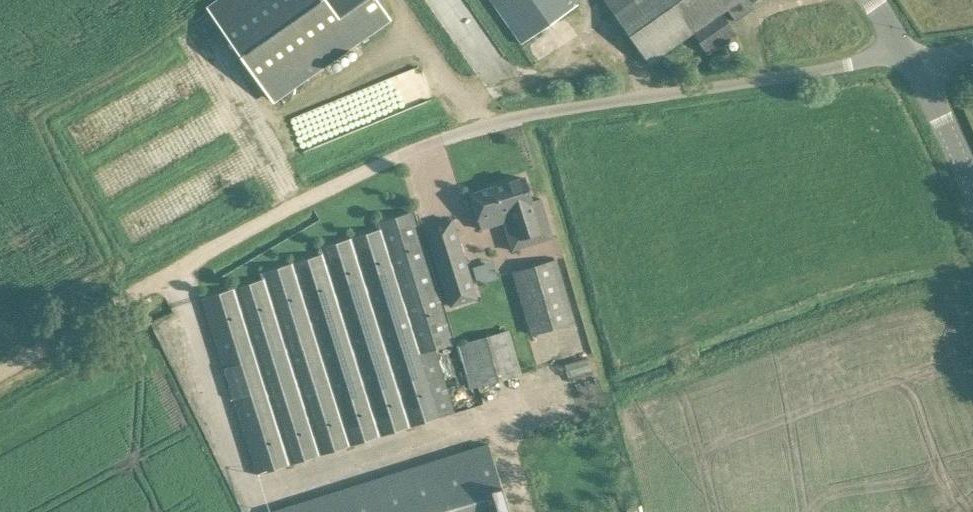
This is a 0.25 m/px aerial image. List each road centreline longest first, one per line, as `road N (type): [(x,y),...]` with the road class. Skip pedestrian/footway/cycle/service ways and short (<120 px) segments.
road 1 (track): [(0,372),(266,219),(442,138),(518,116),(851,64),(913,62)]
road 2 (unclassified): [(972,190),(913,62)]

